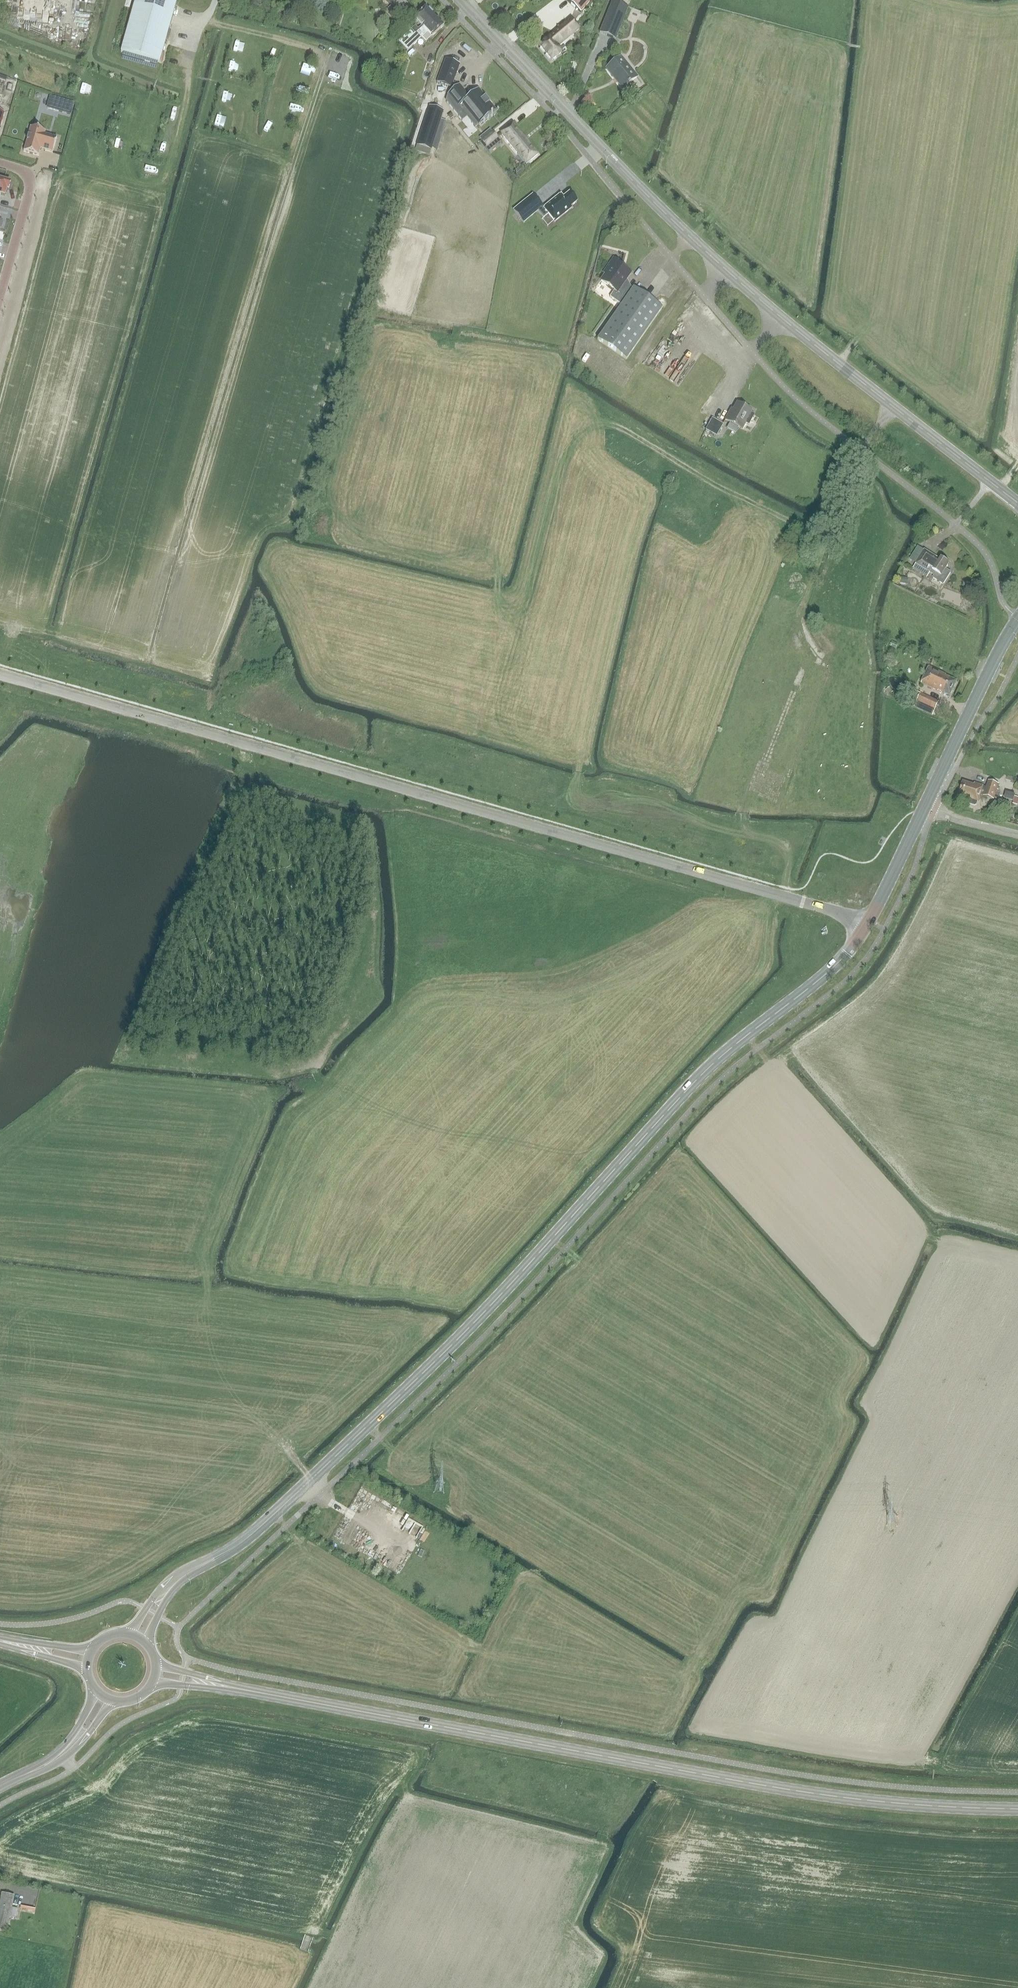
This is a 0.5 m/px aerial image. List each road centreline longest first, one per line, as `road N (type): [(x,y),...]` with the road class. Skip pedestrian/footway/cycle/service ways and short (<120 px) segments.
road 1 (unclassified): [(865,926),(0,674)]
road 2 (tertiary): [(240,1543),(478,1318),(707,1068),(829,971),(865,926)]
road 3 (primary): [(249,1690),(815,1793),(1017,1808)]
road 4 (tertiary): [(1017,502),(738,280),(460,0)]
road 5 (track): [(152,645),(324,66),(318,52),(289,40),(206,19)]
road 6 (tertiary): [(924,808),(1017,618)]
road 7 (track): [(891,405),(864,446),(806,596)]
road 8 (residential): [(0,297),(30,190),(26,173),(0,162)]
road 9 (tertiary): [(240,1543),(174,1575),(130,1634)]
road 10 (tertiary): [(147,1644),(176,1587),(240,1543)]
road 11 (tertiary): [(865,926),(924,808)]

